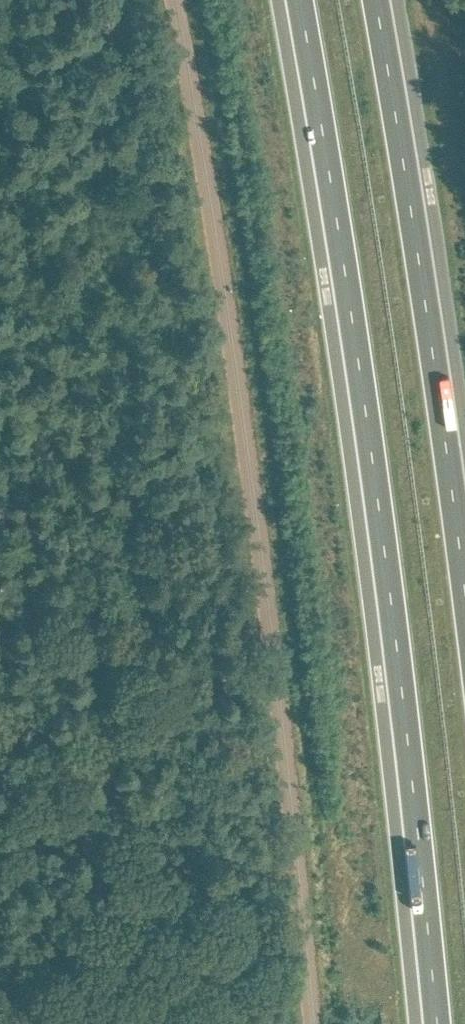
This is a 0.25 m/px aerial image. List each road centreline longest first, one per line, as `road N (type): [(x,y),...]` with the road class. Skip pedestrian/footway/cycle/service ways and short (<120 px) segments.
road 1 (unclassified): [(312,1023),(263,578),(174,0)]
road 2 (trunk): [(300,0),(355,342),(438,1023)]
road 3 (trunk): [(464,606),(375,0)]

